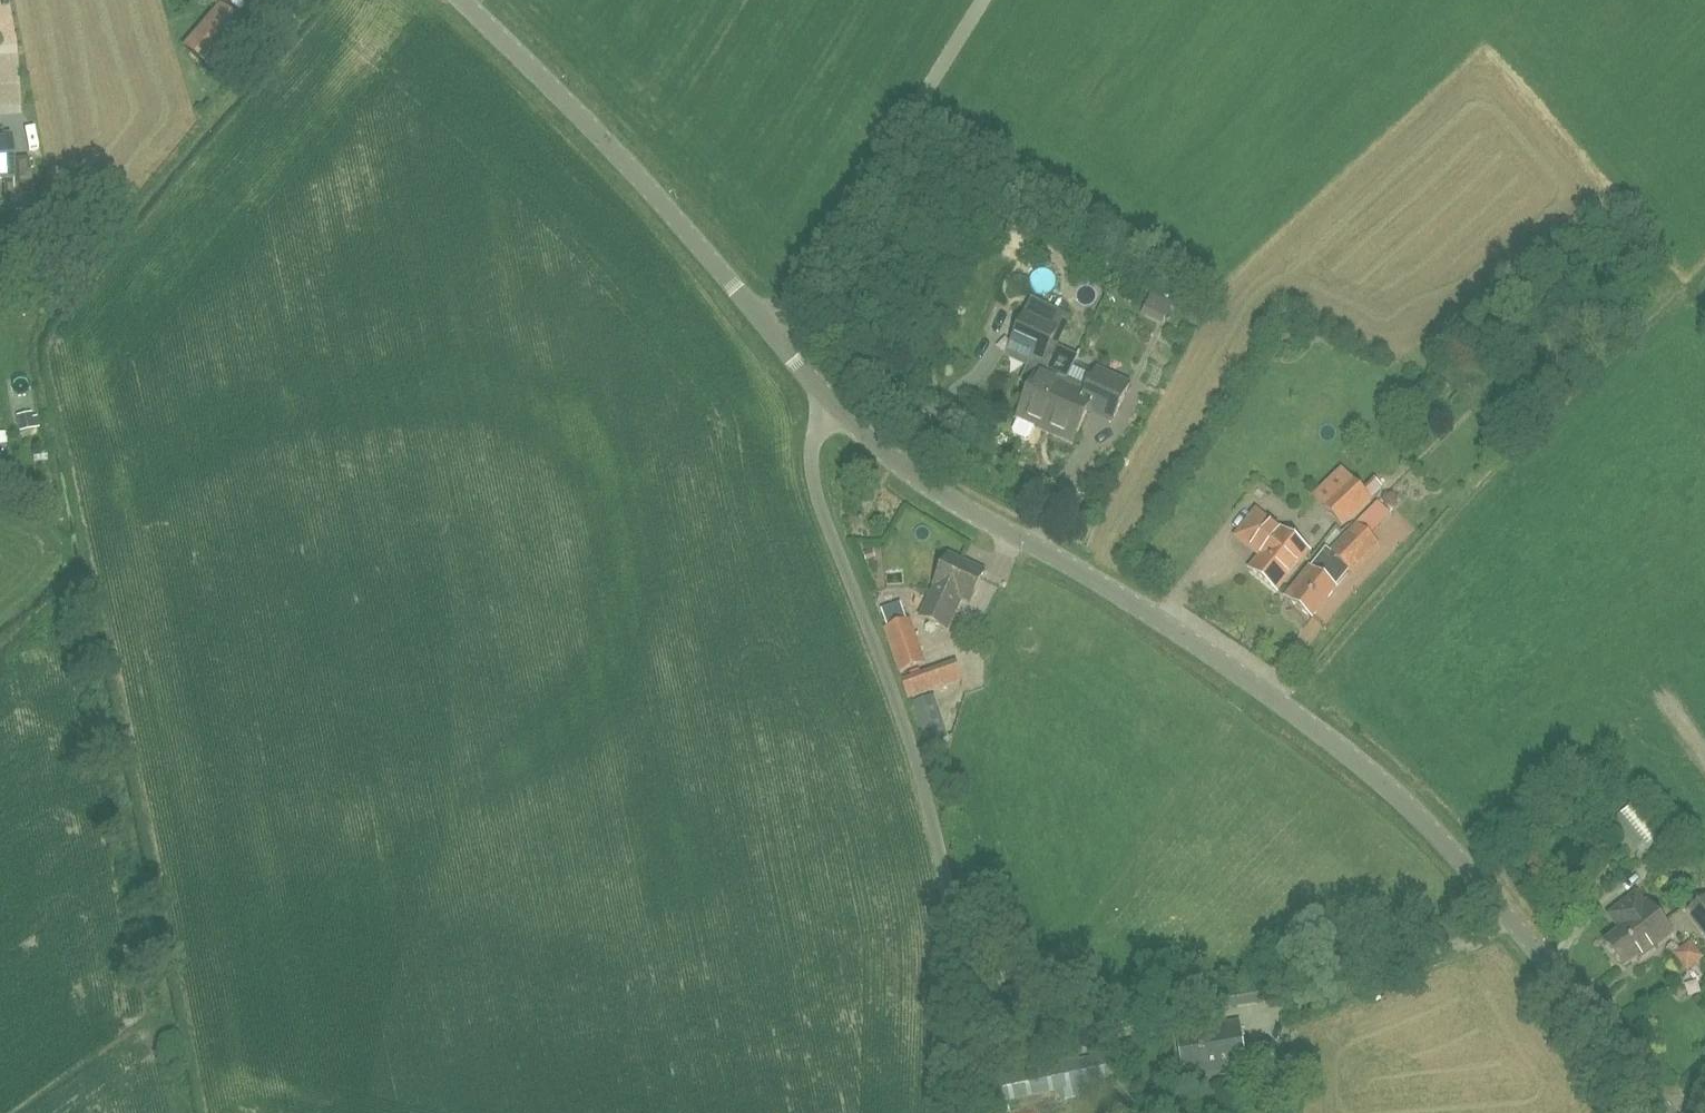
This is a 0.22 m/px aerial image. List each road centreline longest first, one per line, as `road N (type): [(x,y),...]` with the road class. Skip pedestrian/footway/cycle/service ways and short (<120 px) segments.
road 1 (unclassified): [(1664,1112),(1407,808),(1348,755),(1123,599),(988,525),(875,446),(459,0)]

